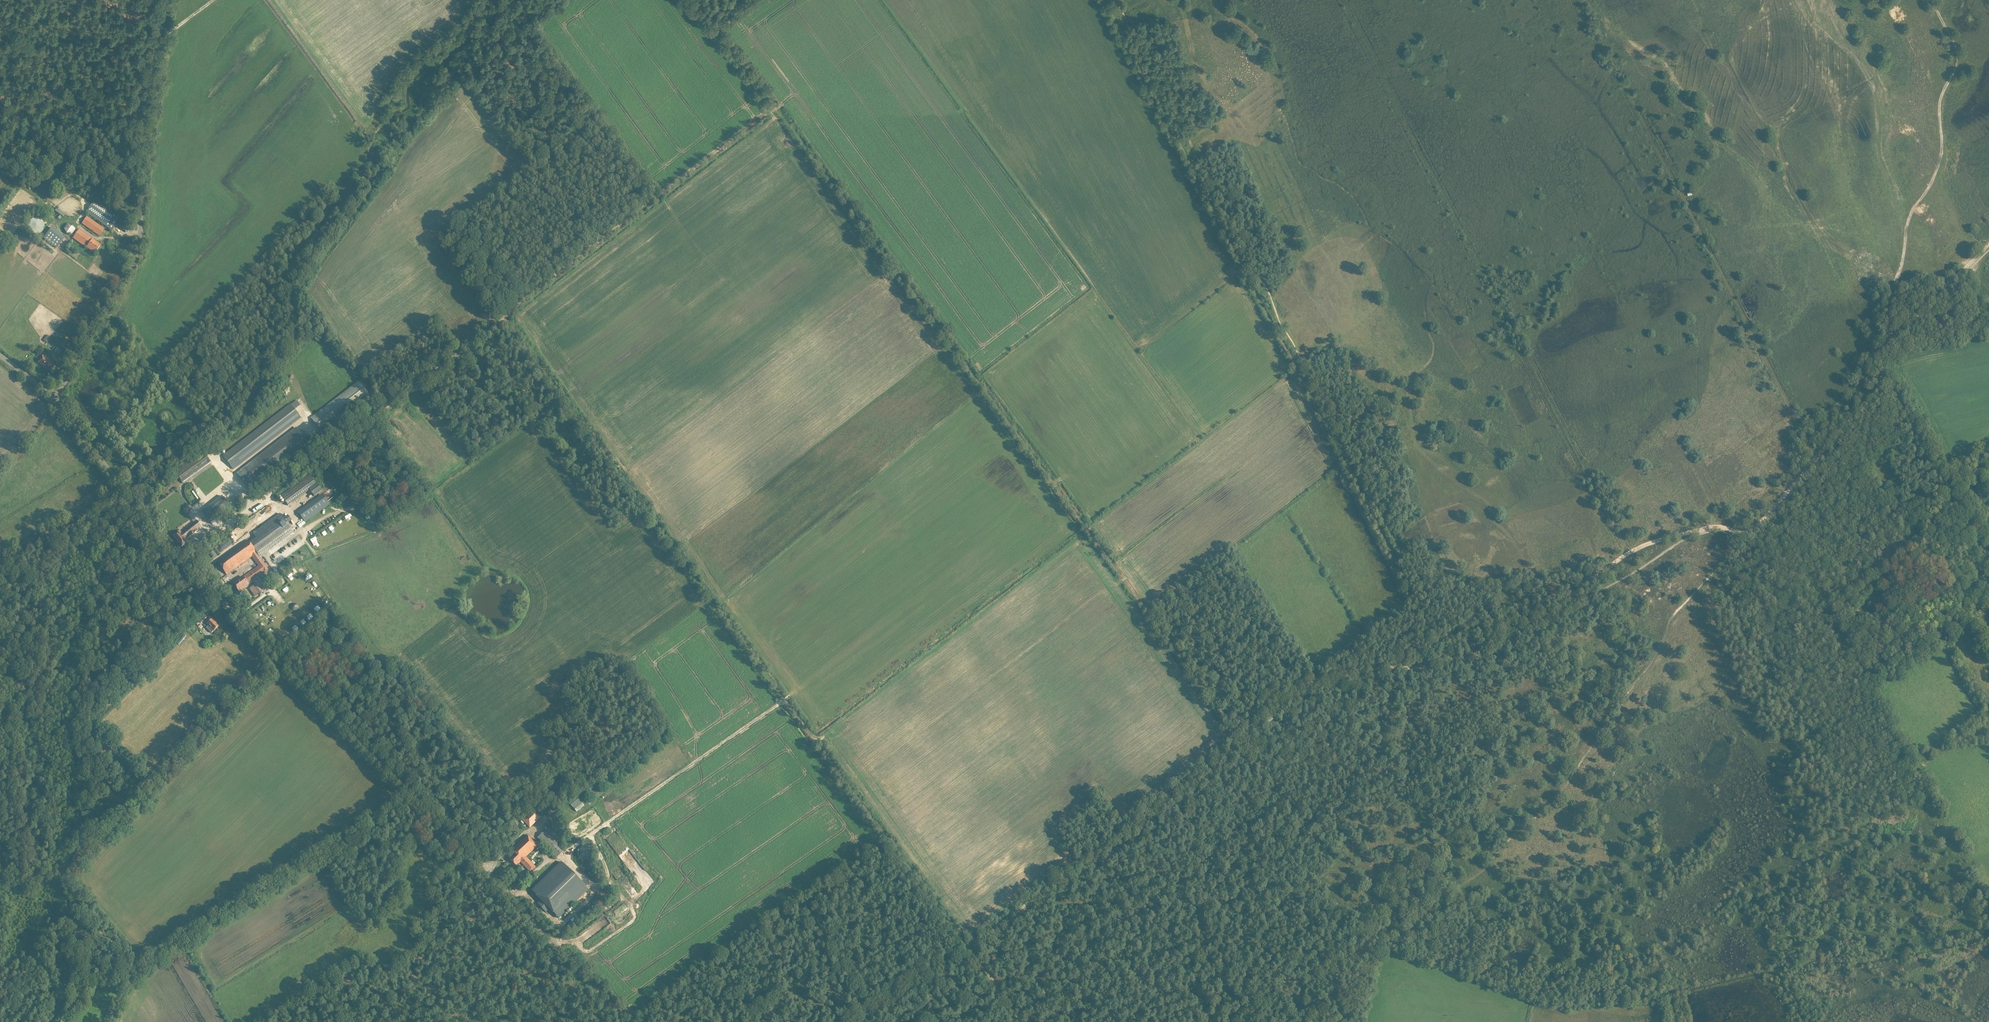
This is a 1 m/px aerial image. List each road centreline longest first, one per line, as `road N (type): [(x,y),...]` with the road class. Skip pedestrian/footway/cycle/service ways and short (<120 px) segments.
road 1 (track): [(848,1021),(969,947),(1316,684),(1354,670),(1433,664),(1479,650),(1535,624),(1640,547),(1716,527),(1750,531),(1770,511)]
road 2 (unclassified): [(631,1021),(196,575),(55,401)]
road 3 (track): [(1242,741),(775,106)]
road 4 (track): [(504,317),(971,949)]
road 5 (track): [(1105,0),(1445,661)]
road 6 (track): [(1581,0),(1816,459)]
road 7 (unclassified): [(55,401),(135,259),(144,124),(166,0)]
road 8 (track): [(182,559),(504,317)]
road 9 (track): [(127,988),(152,961),(412,797)]
road 10 (track): [(775,106),(504,317)]
road 11 (track): [(563,399),(384,527),(318,553),(300,531)]
road 12 (track): [(282,662),(71,869)]
road 13 (track): [(785,700),(570,849)]
road 14 (track): [(1882,382),(1770,511)]
road 15 (track): [(0,562),(123,487)]
road 16 (track): [(1988,244),(1887,344)]

